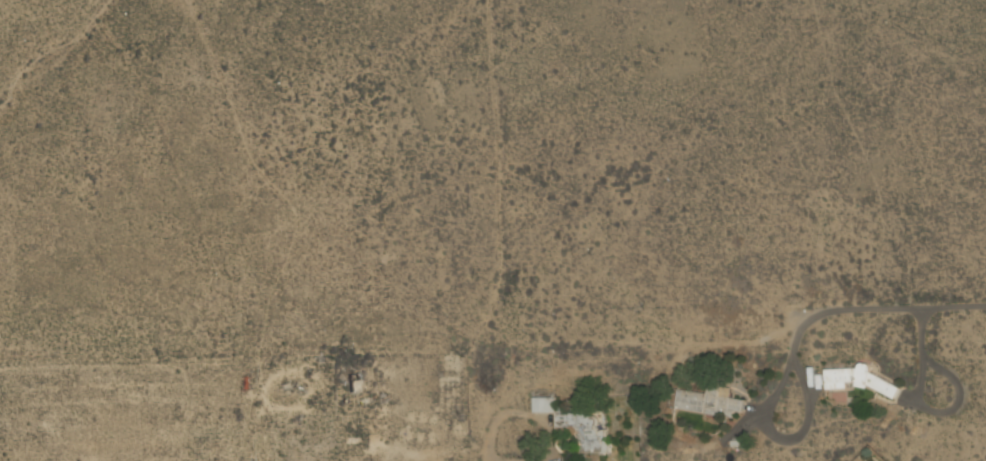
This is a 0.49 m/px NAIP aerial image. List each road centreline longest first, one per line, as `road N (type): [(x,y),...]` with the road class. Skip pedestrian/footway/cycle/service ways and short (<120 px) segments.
road 1 (residential): [(784,367),(807,318),(828,312),(985,311)]

